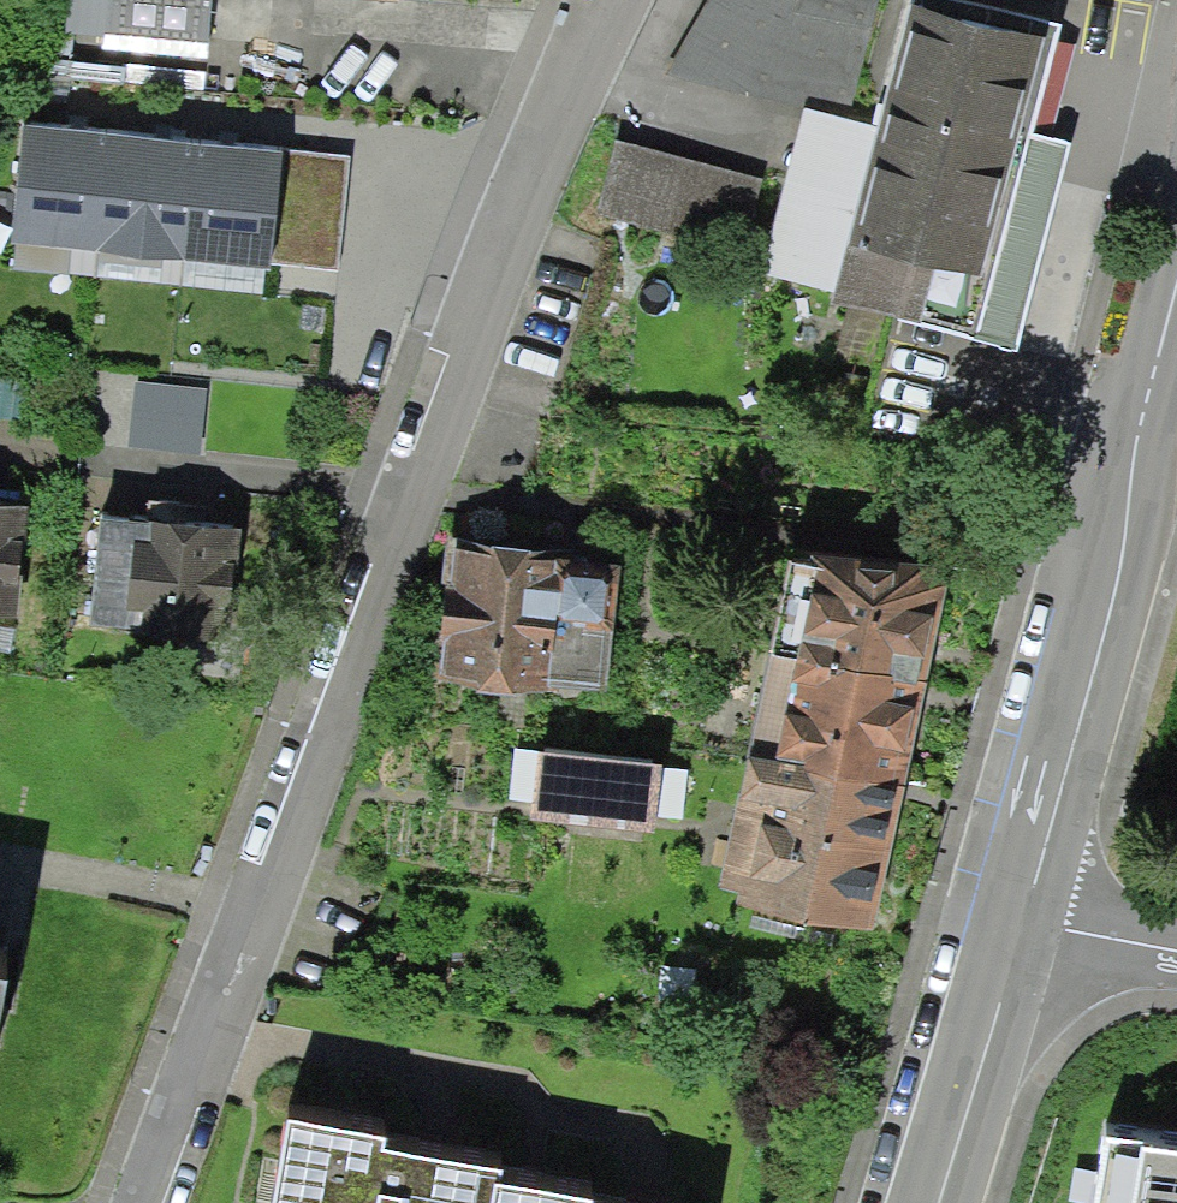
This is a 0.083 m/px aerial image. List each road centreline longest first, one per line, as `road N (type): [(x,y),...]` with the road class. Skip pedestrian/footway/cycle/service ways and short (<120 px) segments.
road 1 (residential): [(131,1202),(606,0)]
road 2 (secondary): [(1013,947),(1176,281)]
road 3 (secondary): [(928,1202),(1013,947)]
road 4 (residential): [(1013,947),(1176,976)]

